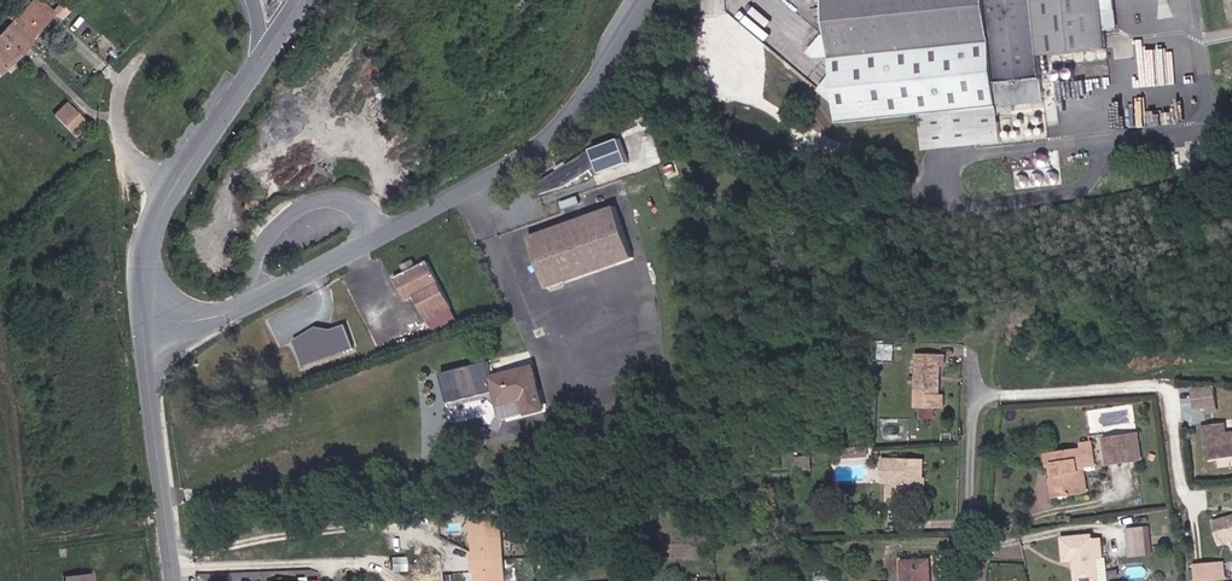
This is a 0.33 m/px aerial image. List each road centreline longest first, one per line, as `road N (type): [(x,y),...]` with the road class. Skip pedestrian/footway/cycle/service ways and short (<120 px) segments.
road 1 (unclassified): [(146,331),(217,316),(547,144),(650,0)]
road 2 (tertiary): [(263,53),(154,231),(146,331)]
road 3 (tertiary): [(146,331),(179,580)]
road 4 (residential): [(980,580),(978,396)]

